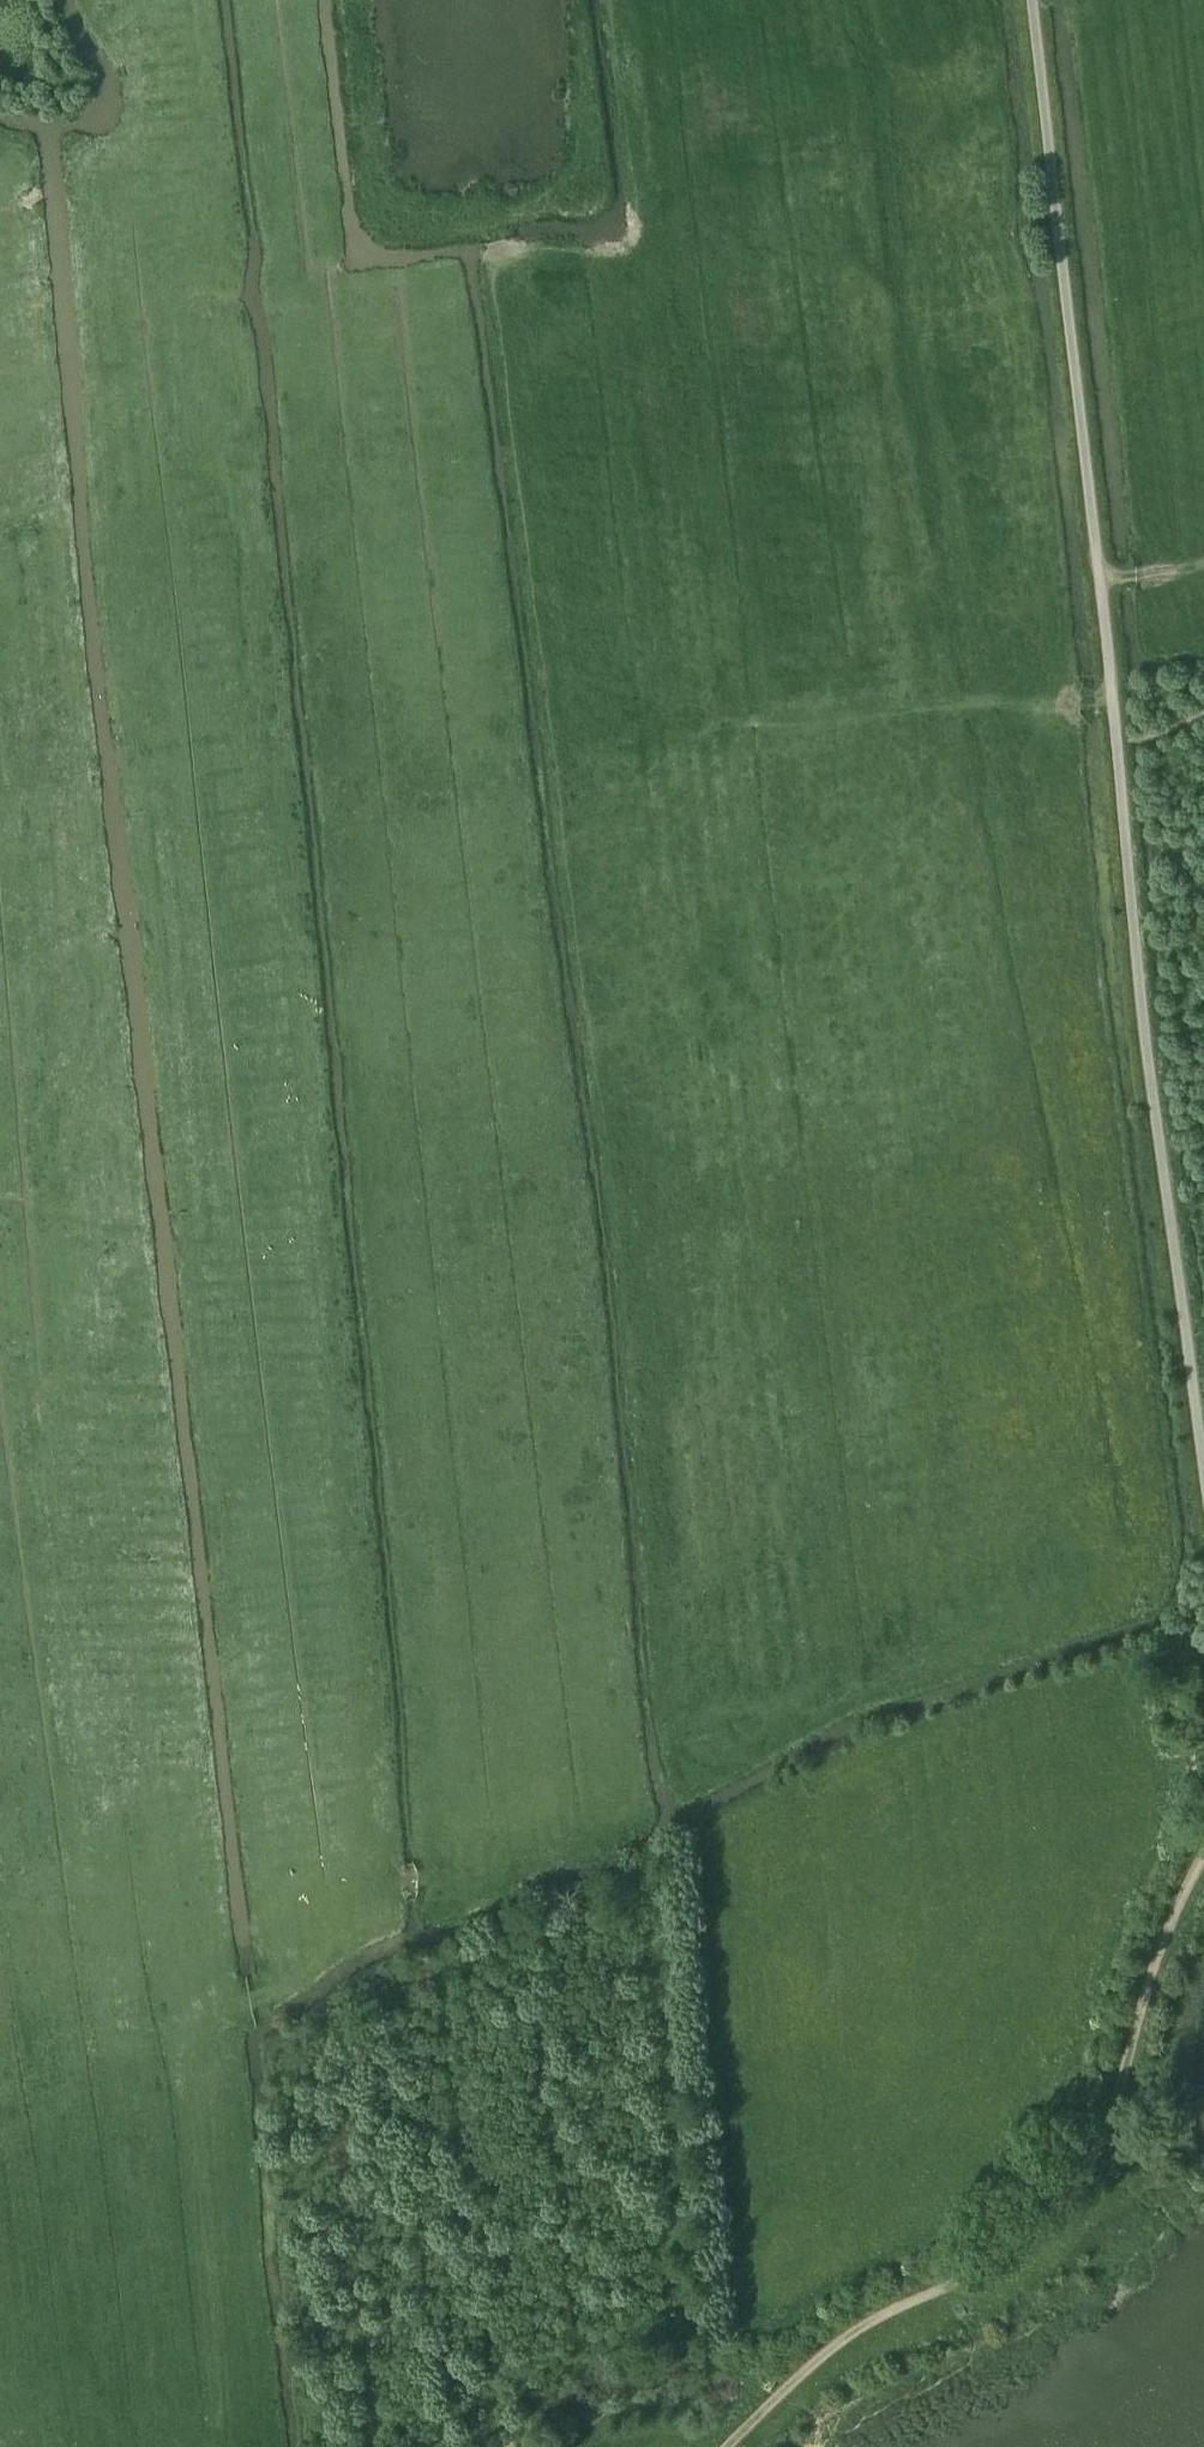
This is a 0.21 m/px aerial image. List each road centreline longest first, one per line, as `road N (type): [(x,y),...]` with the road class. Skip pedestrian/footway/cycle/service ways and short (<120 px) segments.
road 1 (track): [(1203,1448),(1034,0)]
road 2 (track): [(728,2446),(839,2345),(1016,2250),(1070,2200),(1091,2173),(1145,2008),(1203,1866)]

